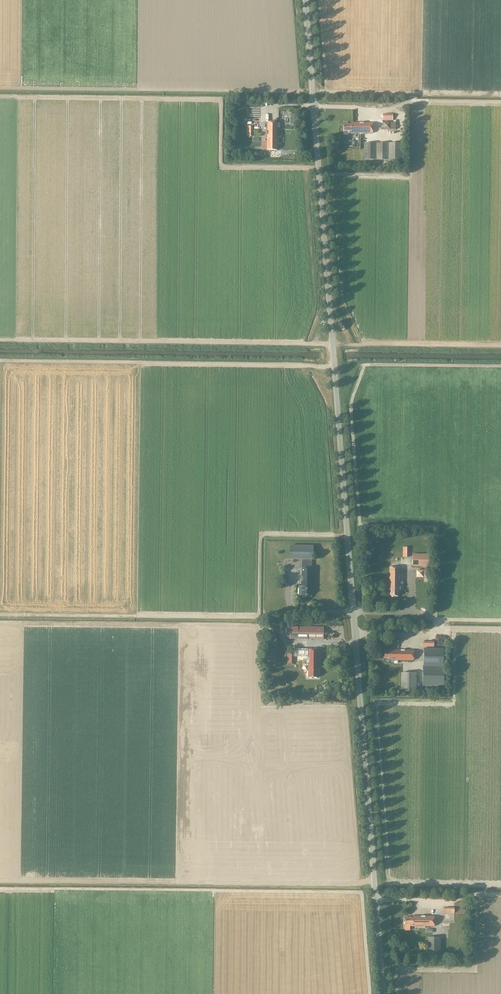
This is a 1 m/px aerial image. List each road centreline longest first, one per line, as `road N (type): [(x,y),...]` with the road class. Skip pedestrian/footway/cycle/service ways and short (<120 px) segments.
road 1 (unclassified): [(383,993),(305,0)]

